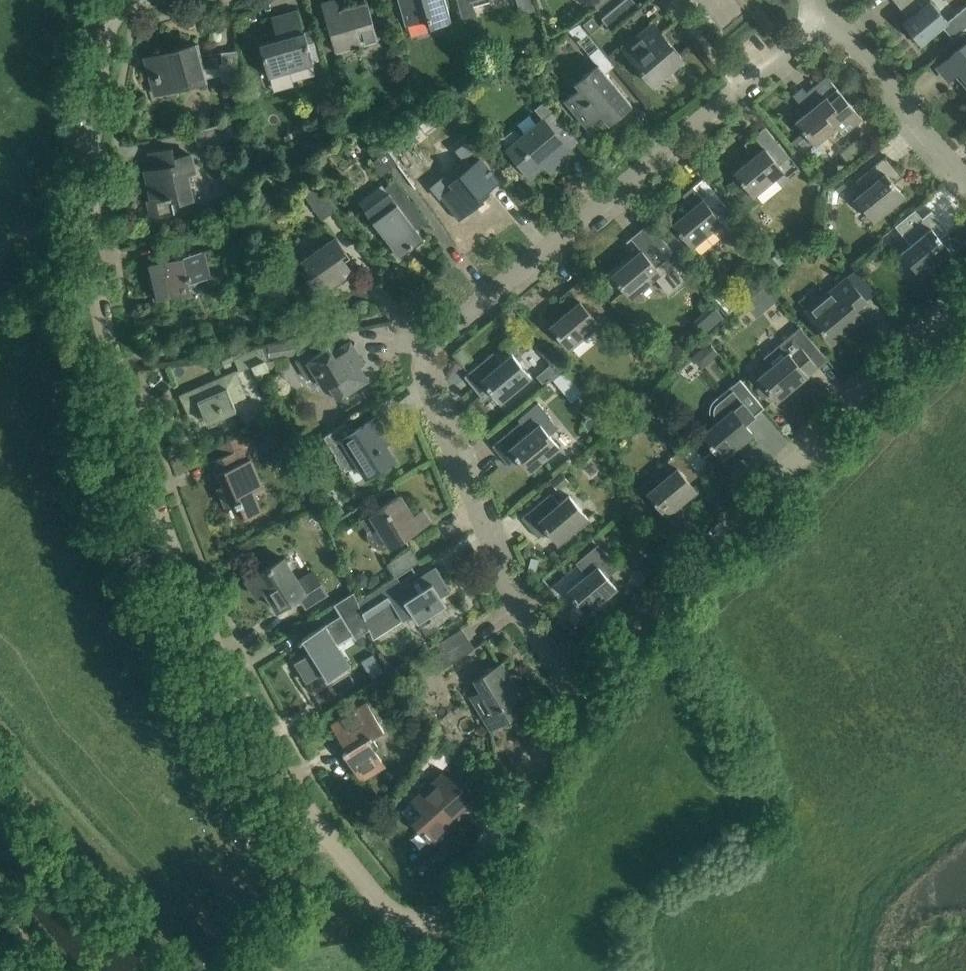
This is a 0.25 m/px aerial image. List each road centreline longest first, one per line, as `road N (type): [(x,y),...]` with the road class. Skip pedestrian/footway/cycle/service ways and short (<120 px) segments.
road 1 (residential): [(427,921),(393,915),(338,853),(245,704),(143,472),(91,239),(98,77),(121,0)]
road 2 (residential): [(579,682),(514,581),(439,403),(431,367),(439,336),(467,296),(742,89)]
road 3 (residential): [(579,682),(921,330),(965,300)]
road 4 (residential): [(427,921),(469,886),(579,682)]
road 5 (residential): [(965,185),(823,23)]

